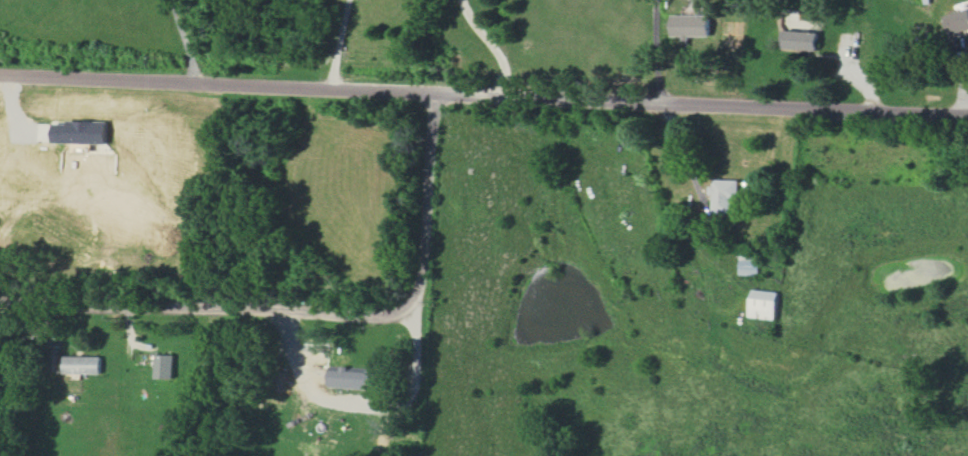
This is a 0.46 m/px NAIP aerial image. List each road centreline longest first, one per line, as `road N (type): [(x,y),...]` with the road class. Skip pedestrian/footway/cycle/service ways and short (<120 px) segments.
road 1 (residential): [(0,74),(967,116)]
road 2 (residential): [(433,93),(426,275),(417,297),(397,308),(0,299)]

